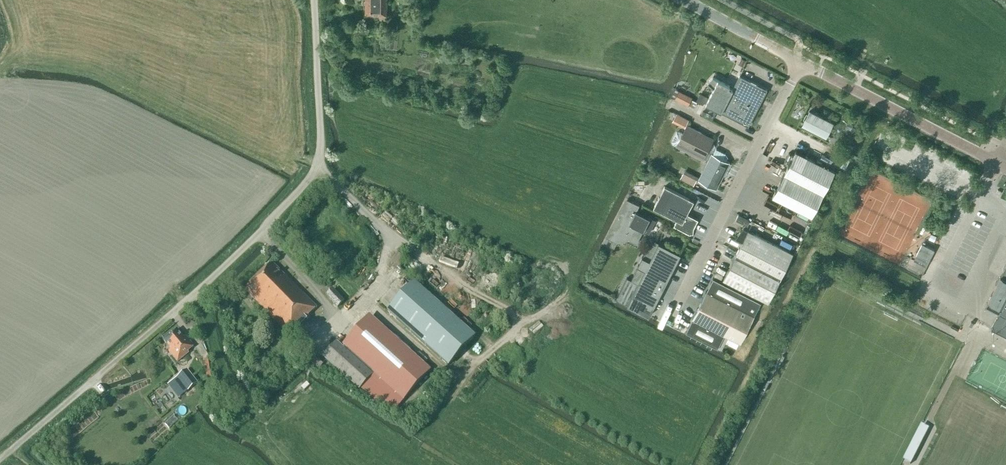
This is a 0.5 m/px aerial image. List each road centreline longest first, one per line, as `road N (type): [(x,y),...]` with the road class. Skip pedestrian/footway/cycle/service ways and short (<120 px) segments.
road 1 (unclassified): [(0,459),(208,283),(318,168),(314,0)]
road 2 (tertiary): [(997,163),(801,62)]
road 3 (unclassified): [(677,304),(756,150)]
road 4 (tertiary): [(801,62),(684,0)]

